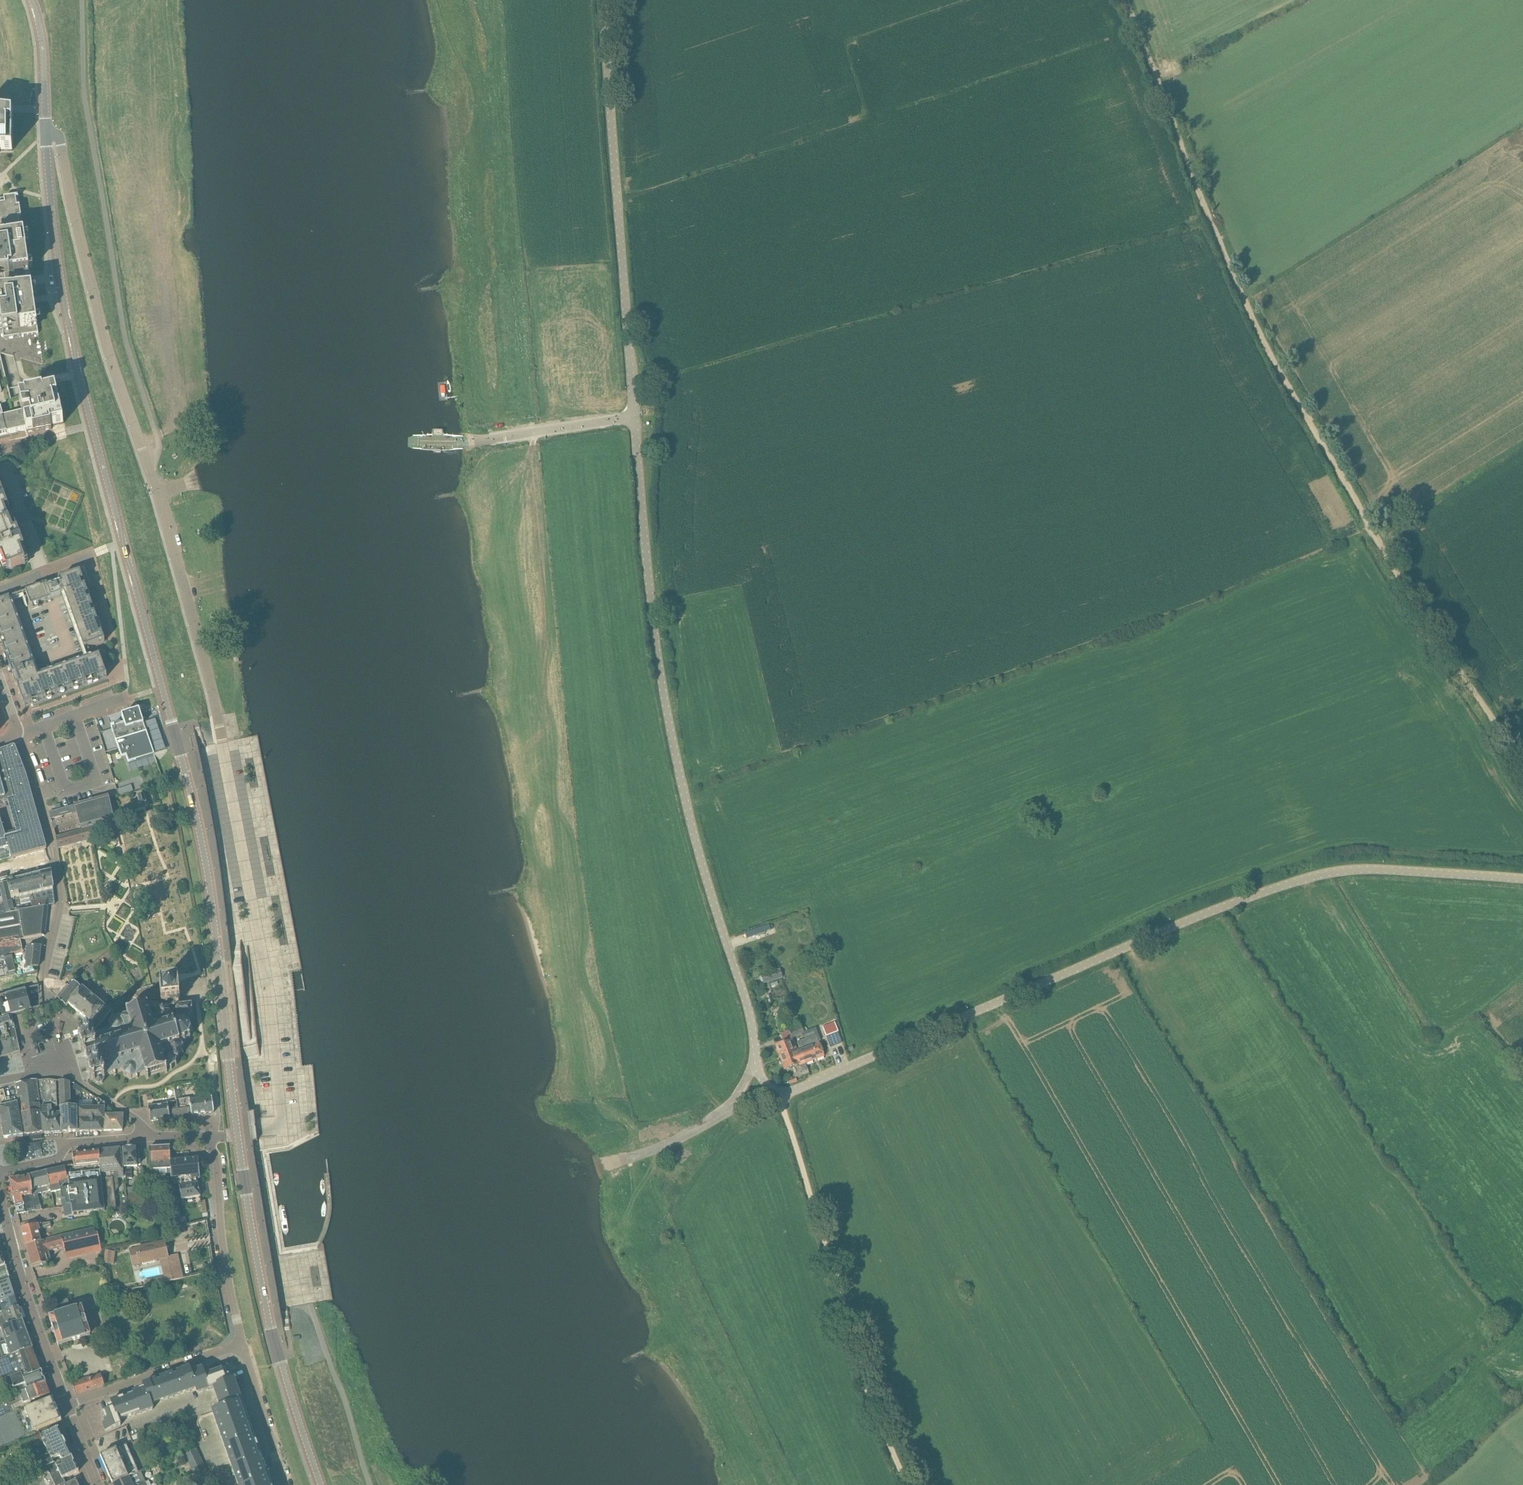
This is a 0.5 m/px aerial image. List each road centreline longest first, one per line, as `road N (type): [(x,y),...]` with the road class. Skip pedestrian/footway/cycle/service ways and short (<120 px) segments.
road 1 (tertiary): [(1522,879),(1367,869),(1292,882),(807,1085),(771,1089),(760,1075),(752,1022),(672,737),(634,417)]
road 2 (track): [(1522,764),(1390,570),(1259,336),(1123,0)]
road 3 (secondary): [(210,872),(68,324),(47,138)]
road 4 (unclassified): [(223,1135),(281,1129),(266,968),(213,693),(158,494)]
road 5 (secondary): [(210,872),(253,1237),(270,1326),(321,1484)]
road 6 (tertiary): [(634,417),(602,0)]
road 7 (track): [(779,1093),(868,1393),(910,1484)]
road 8 (tertiary): [(158,494),(81,247),(60,137),(47,138)]
road 9 (residential): [(61,1061),(46,987),(58,885),(18,736)]
road 10 (residential): [(243,1345),(222,1242),(216,1136)]
road 11 (residential): [(243,1345),(67,1405)]
road 12 (residential): [(10,1232),(67,1405)]
road 13 (tertiary): [(465,442),(634,417)]
road 14 (residential): [(9,471),(46,572),(0,590)]
road 15 (residential): [(0,1172),(58,1159),(69,1143),(145,1136)]
road 16 (residential): [(284,1484),(243,1345)]
road 17 (secondary): [(47,138),(43,48),(31,0)]

